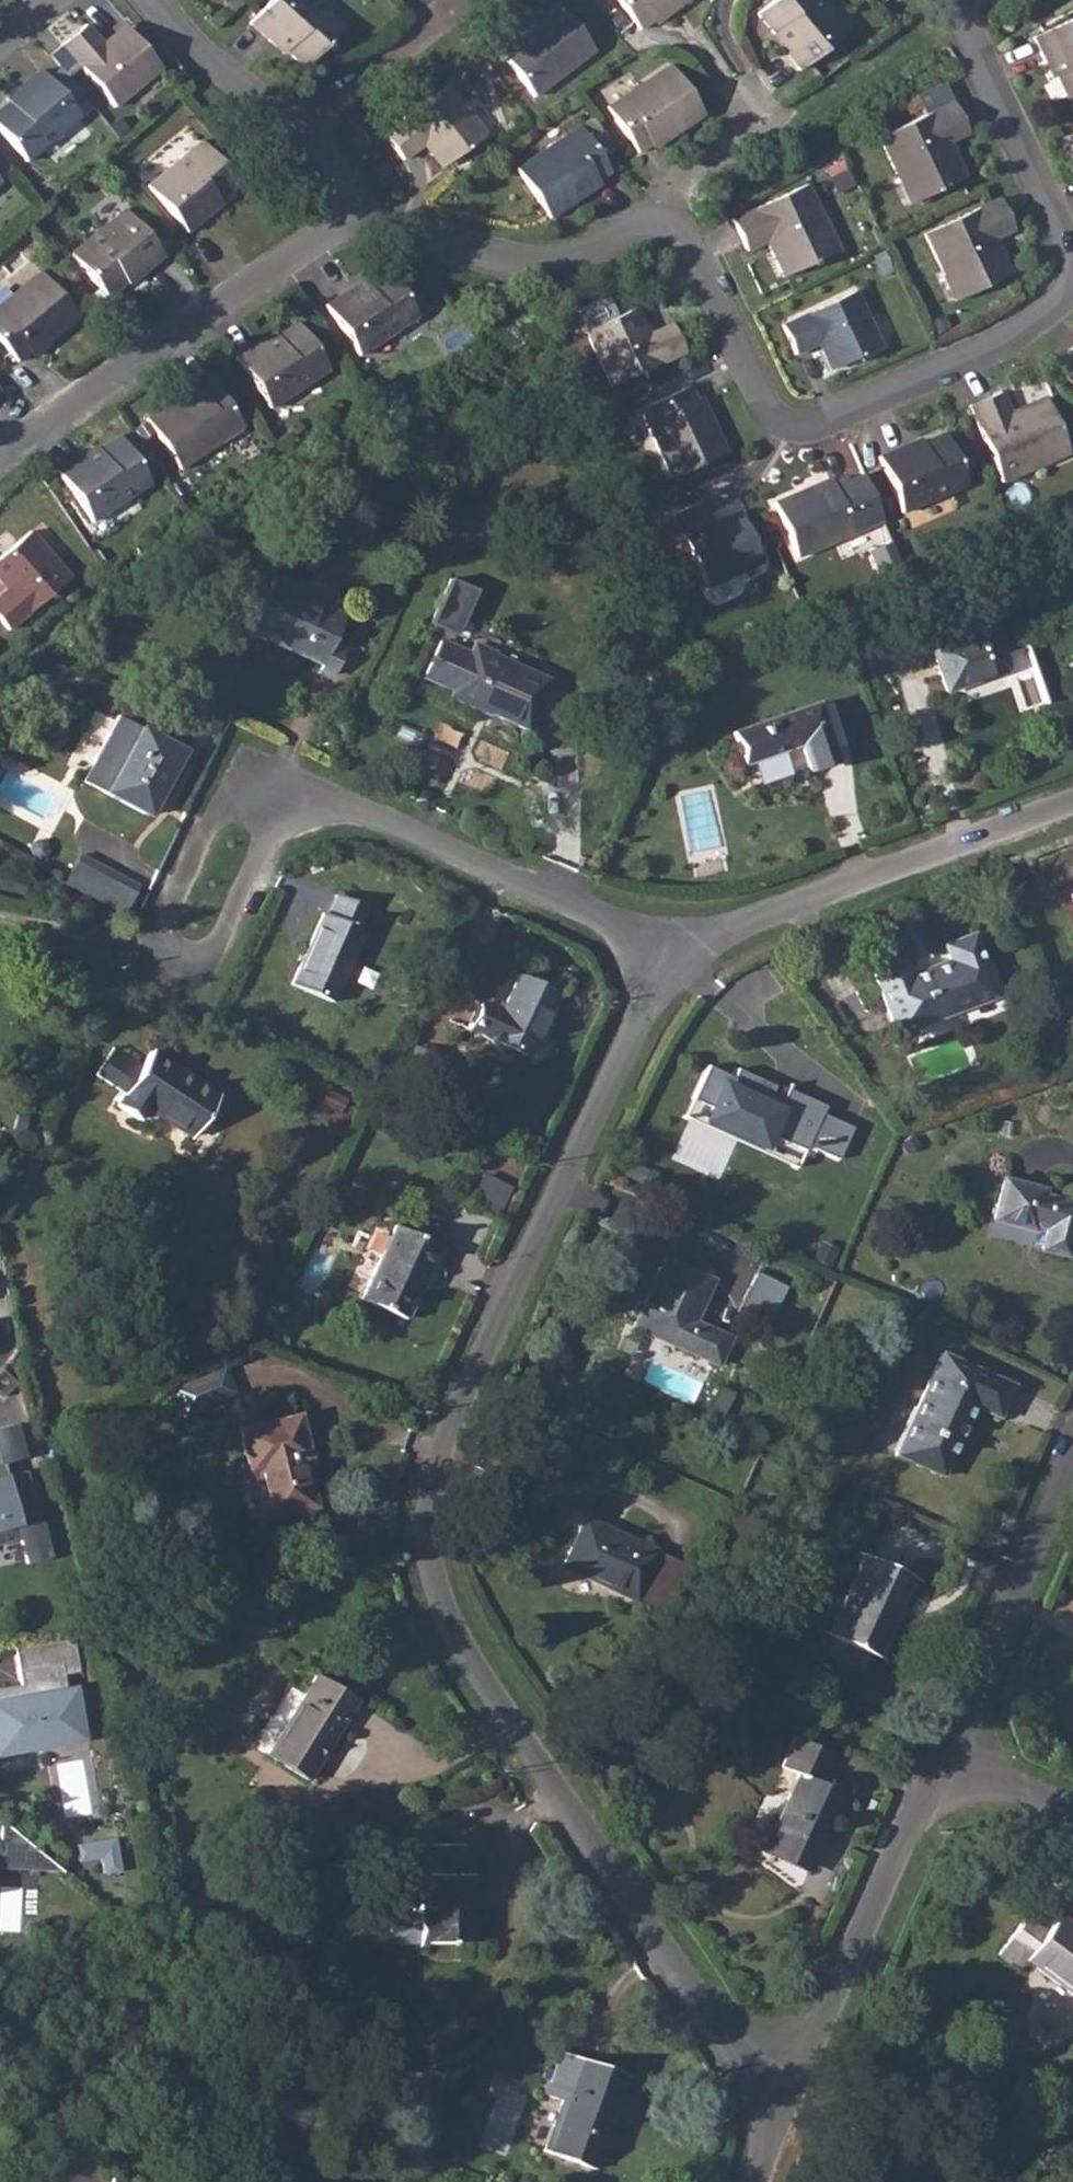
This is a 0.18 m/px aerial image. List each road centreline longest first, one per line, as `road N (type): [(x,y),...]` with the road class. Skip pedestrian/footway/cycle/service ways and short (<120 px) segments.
road 1 (residential): [(778,2132),(472,1666),(436,1585),(432,1493),(450,1425),(678,964)]
road 2 (residential): [(674,224),(770,420),(825,434),(1070,296),(1072,271)]
road 3 (residential): [(319,796),(261,860),(206,975),(152,948),(245,762)]
road 4 (residential): [(678,964),(740,930),(1072,806)]
road 5 (residential): [(0,454),(345,216)]
road 6 (residential): [(947,1756),(778,2132)]
road 7 (residential): [(678,964),(601,921),(319,796)]
road 8 (residential): [(345,216),(563,270),(674,224)]
road 9 (residential): [(1072,1473),(947,1756)]
road 10 (residential): [(1072,256),(965,34),(970,0)]
road 11 (residential): [(297,132),(475,0)]
road 12 (residential): [(674,224),(798,156),(758,94)]
road 13 (residential): [(153,0),(204,58),(297,132)]
road 14 (residential): [(947,1756),(1072,1820)]

